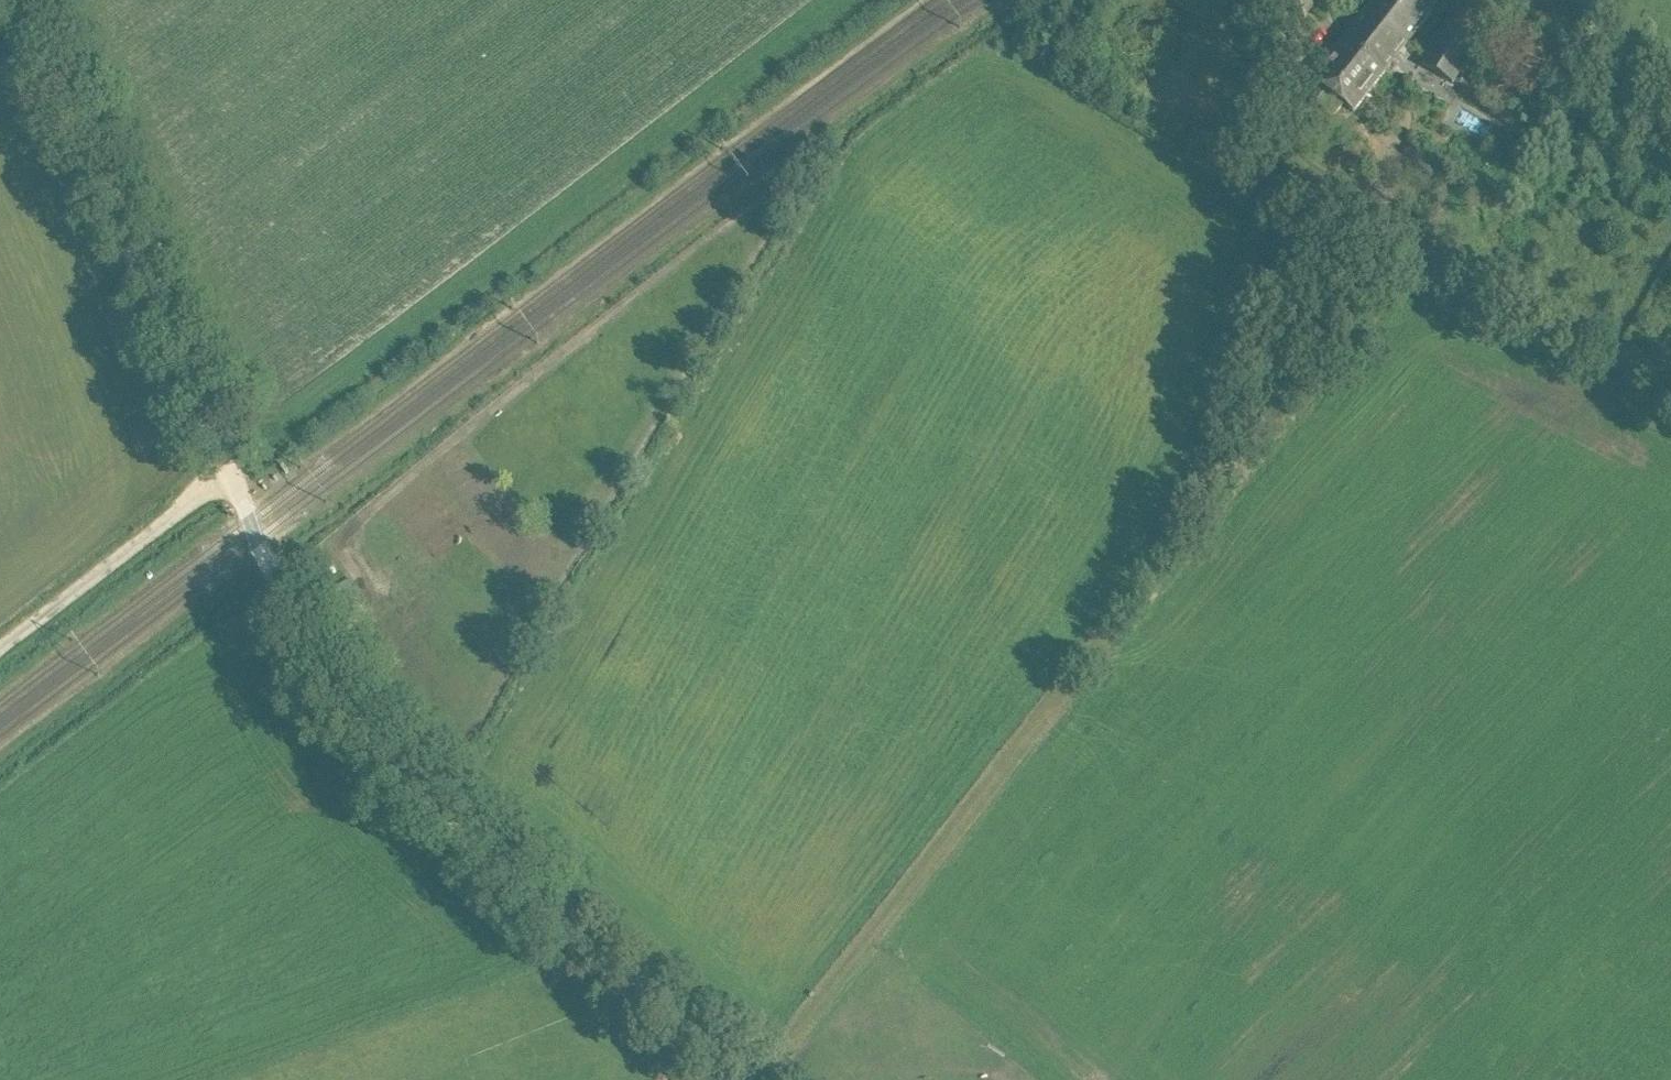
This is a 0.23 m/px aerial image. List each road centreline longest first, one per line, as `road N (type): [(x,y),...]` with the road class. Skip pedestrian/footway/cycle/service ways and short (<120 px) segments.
road 1 (unclassified): [(746,1079),(378,745),(260,547),(28,0)]
road 2 (track): [(0,644),(231,471)]

